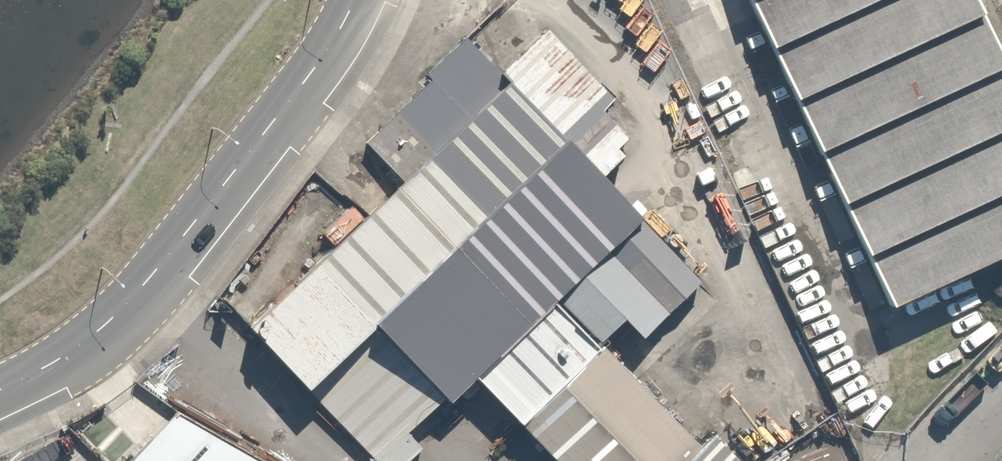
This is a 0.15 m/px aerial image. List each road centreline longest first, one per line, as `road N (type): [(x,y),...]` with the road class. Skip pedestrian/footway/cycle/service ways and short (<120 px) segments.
road 1 (secondary): [(0,389),(82,345),(122,311),(318,64),(356,0)]

